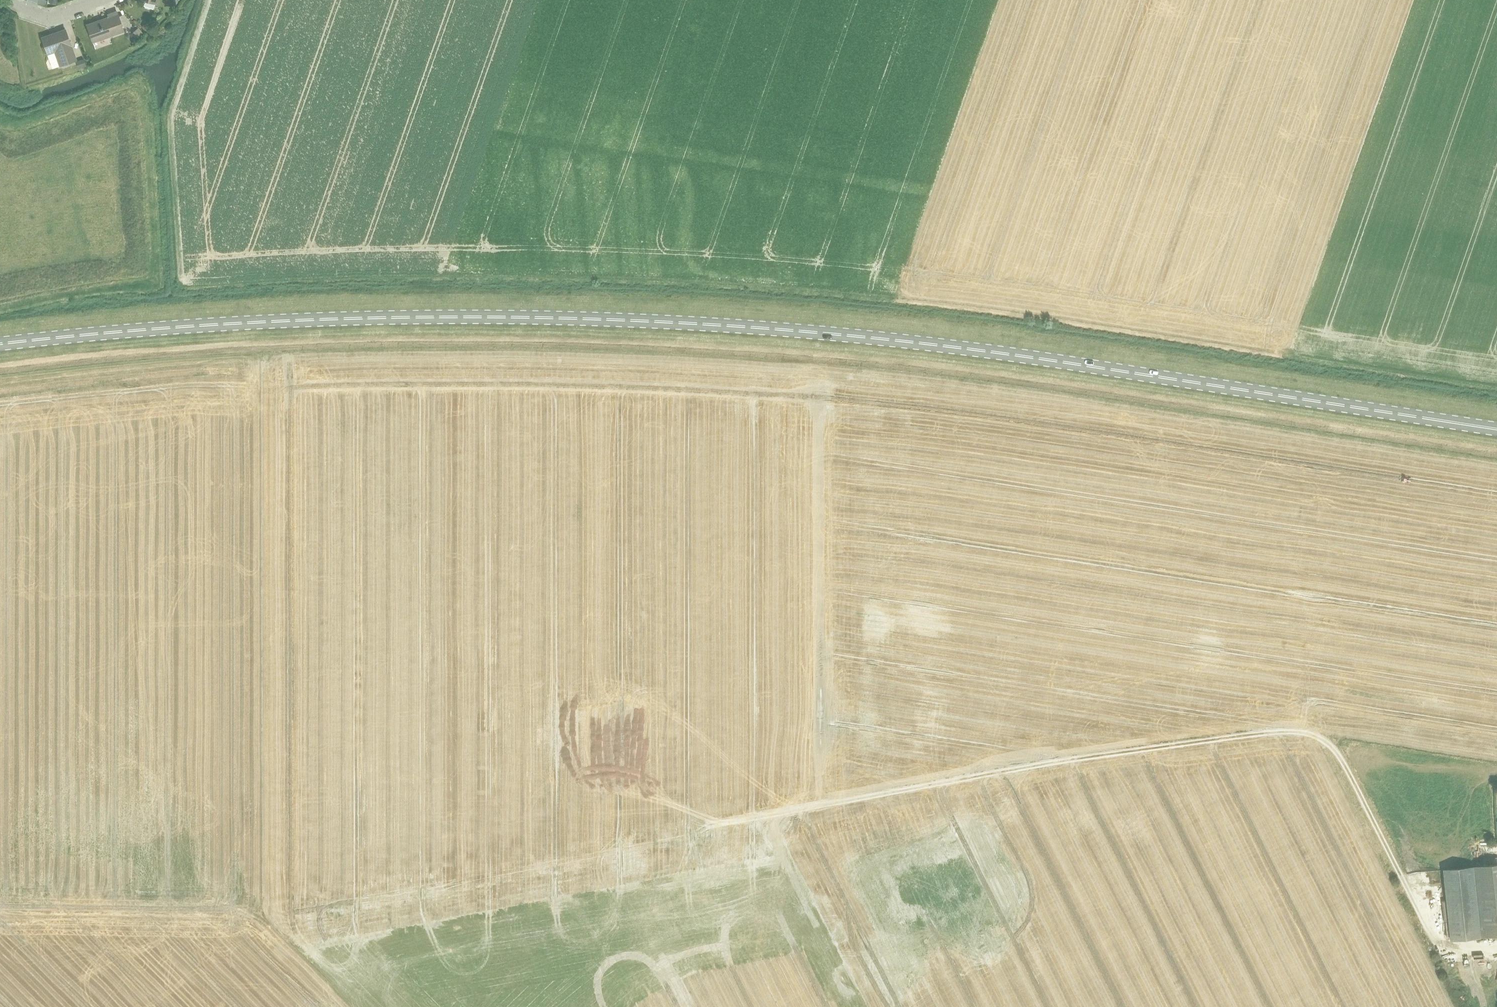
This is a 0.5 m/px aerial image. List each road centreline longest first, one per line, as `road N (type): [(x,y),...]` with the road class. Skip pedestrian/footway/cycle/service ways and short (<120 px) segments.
road 1 (secondary): [(1496,430),(1041,359),(742,328),(378,319),(0,346)]
road 2 (track): [(1399,873),(1336,750),(1307,733)]

